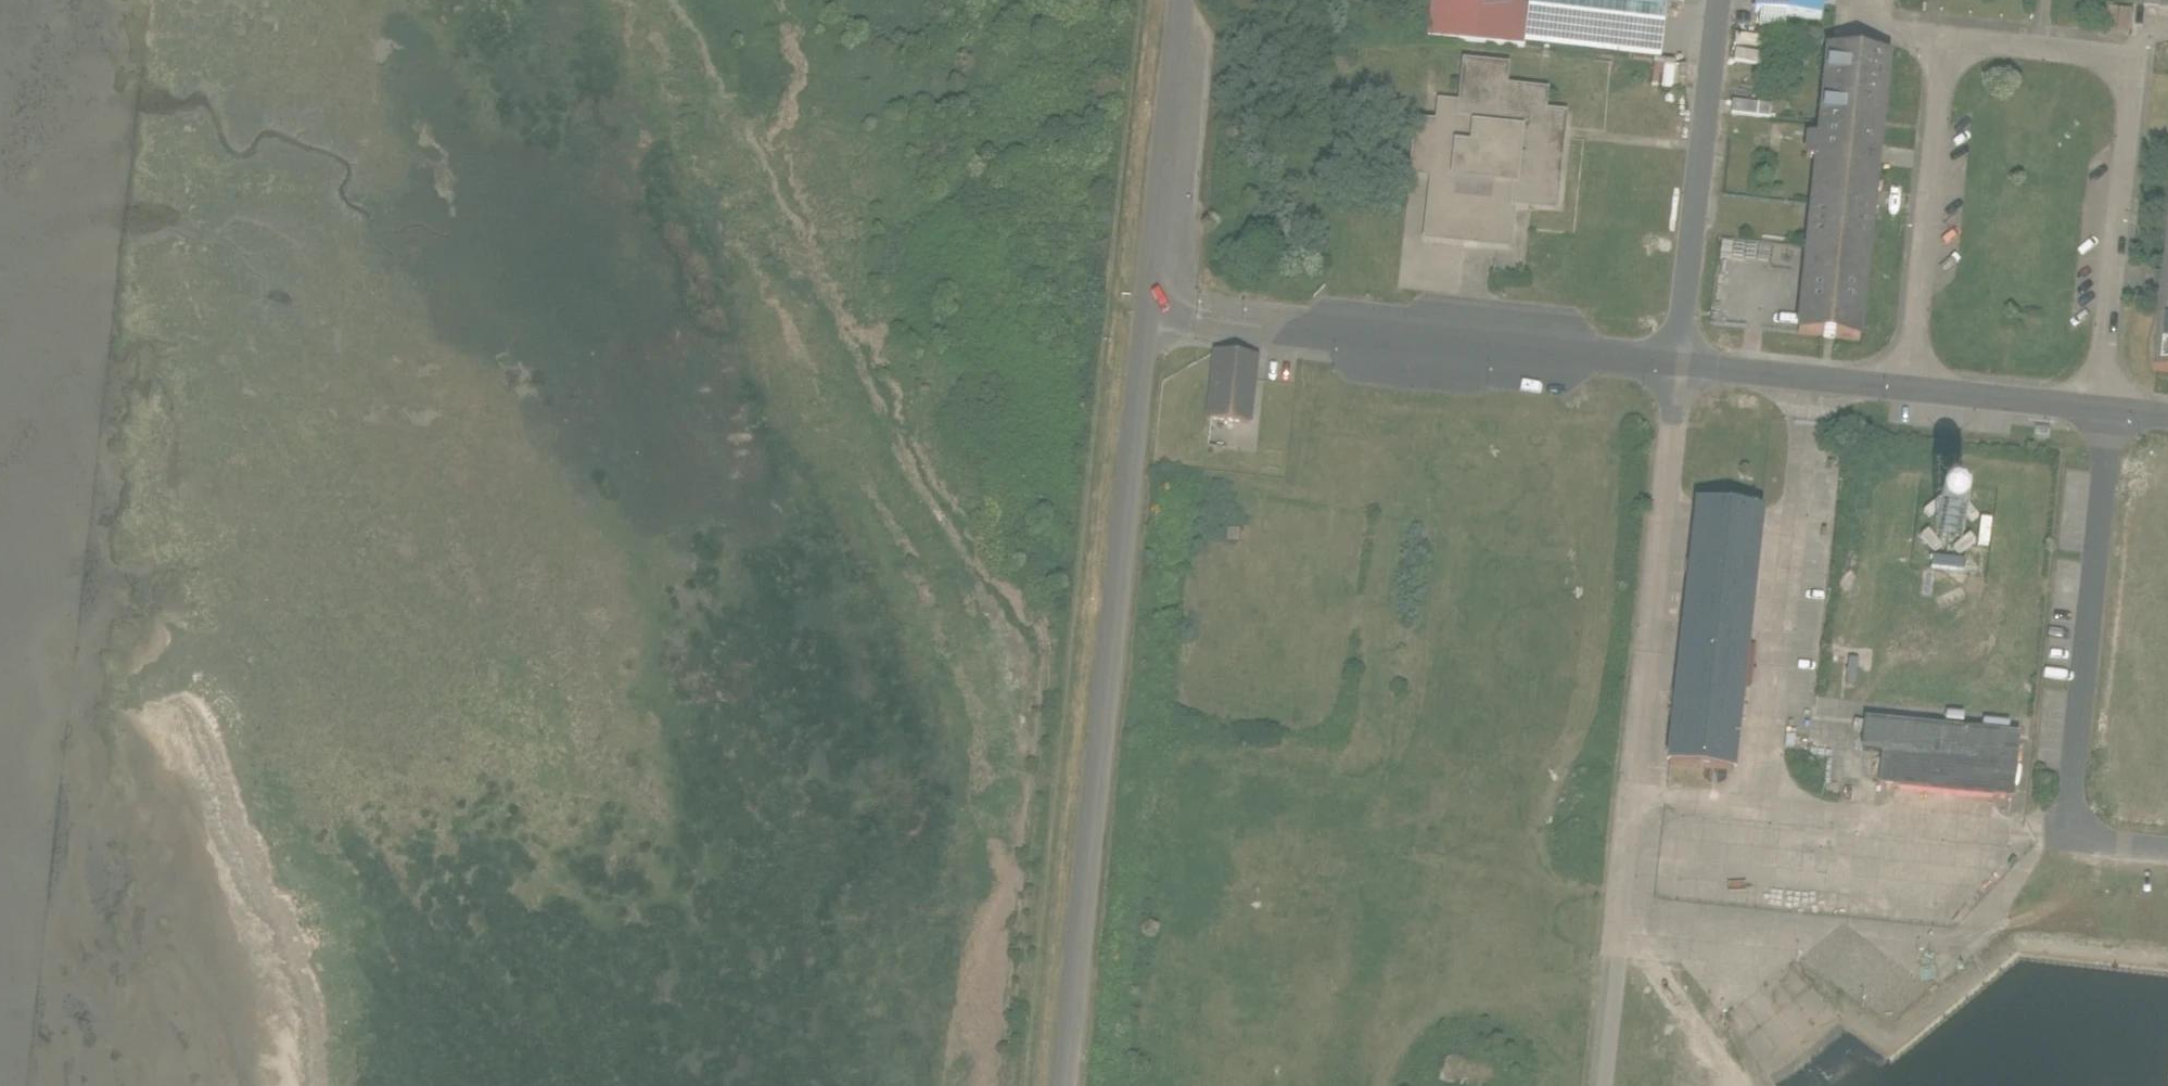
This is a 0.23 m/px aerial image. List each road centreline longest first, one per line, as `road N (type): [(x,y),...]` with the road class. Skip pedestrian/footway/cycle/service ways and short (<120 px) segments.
road 1 (unclassified): [(1909,387),(1944,39),(2131,59),(2095,408)]
road 2 (unclassified): [(1149,316),(1066,1085)]
road 3 (unclassified): [(1600,1085),(1680,364)]
road 4 (unclassified): [(1149,316),(1680,364)]
road 5 (unclassified): [(2113,410),(2074,802),(2079,820),(2103,839),(2167,847)]
road 6 (unclassified): [(1680,364),(1717,0)]
road 7 (unclassified): [(1182,0),(1149,316)]
road 8 (unclassified): [(1680,364),(1909,387)]
road 9 (unclassified): [(1909,387),(2095,408)]

